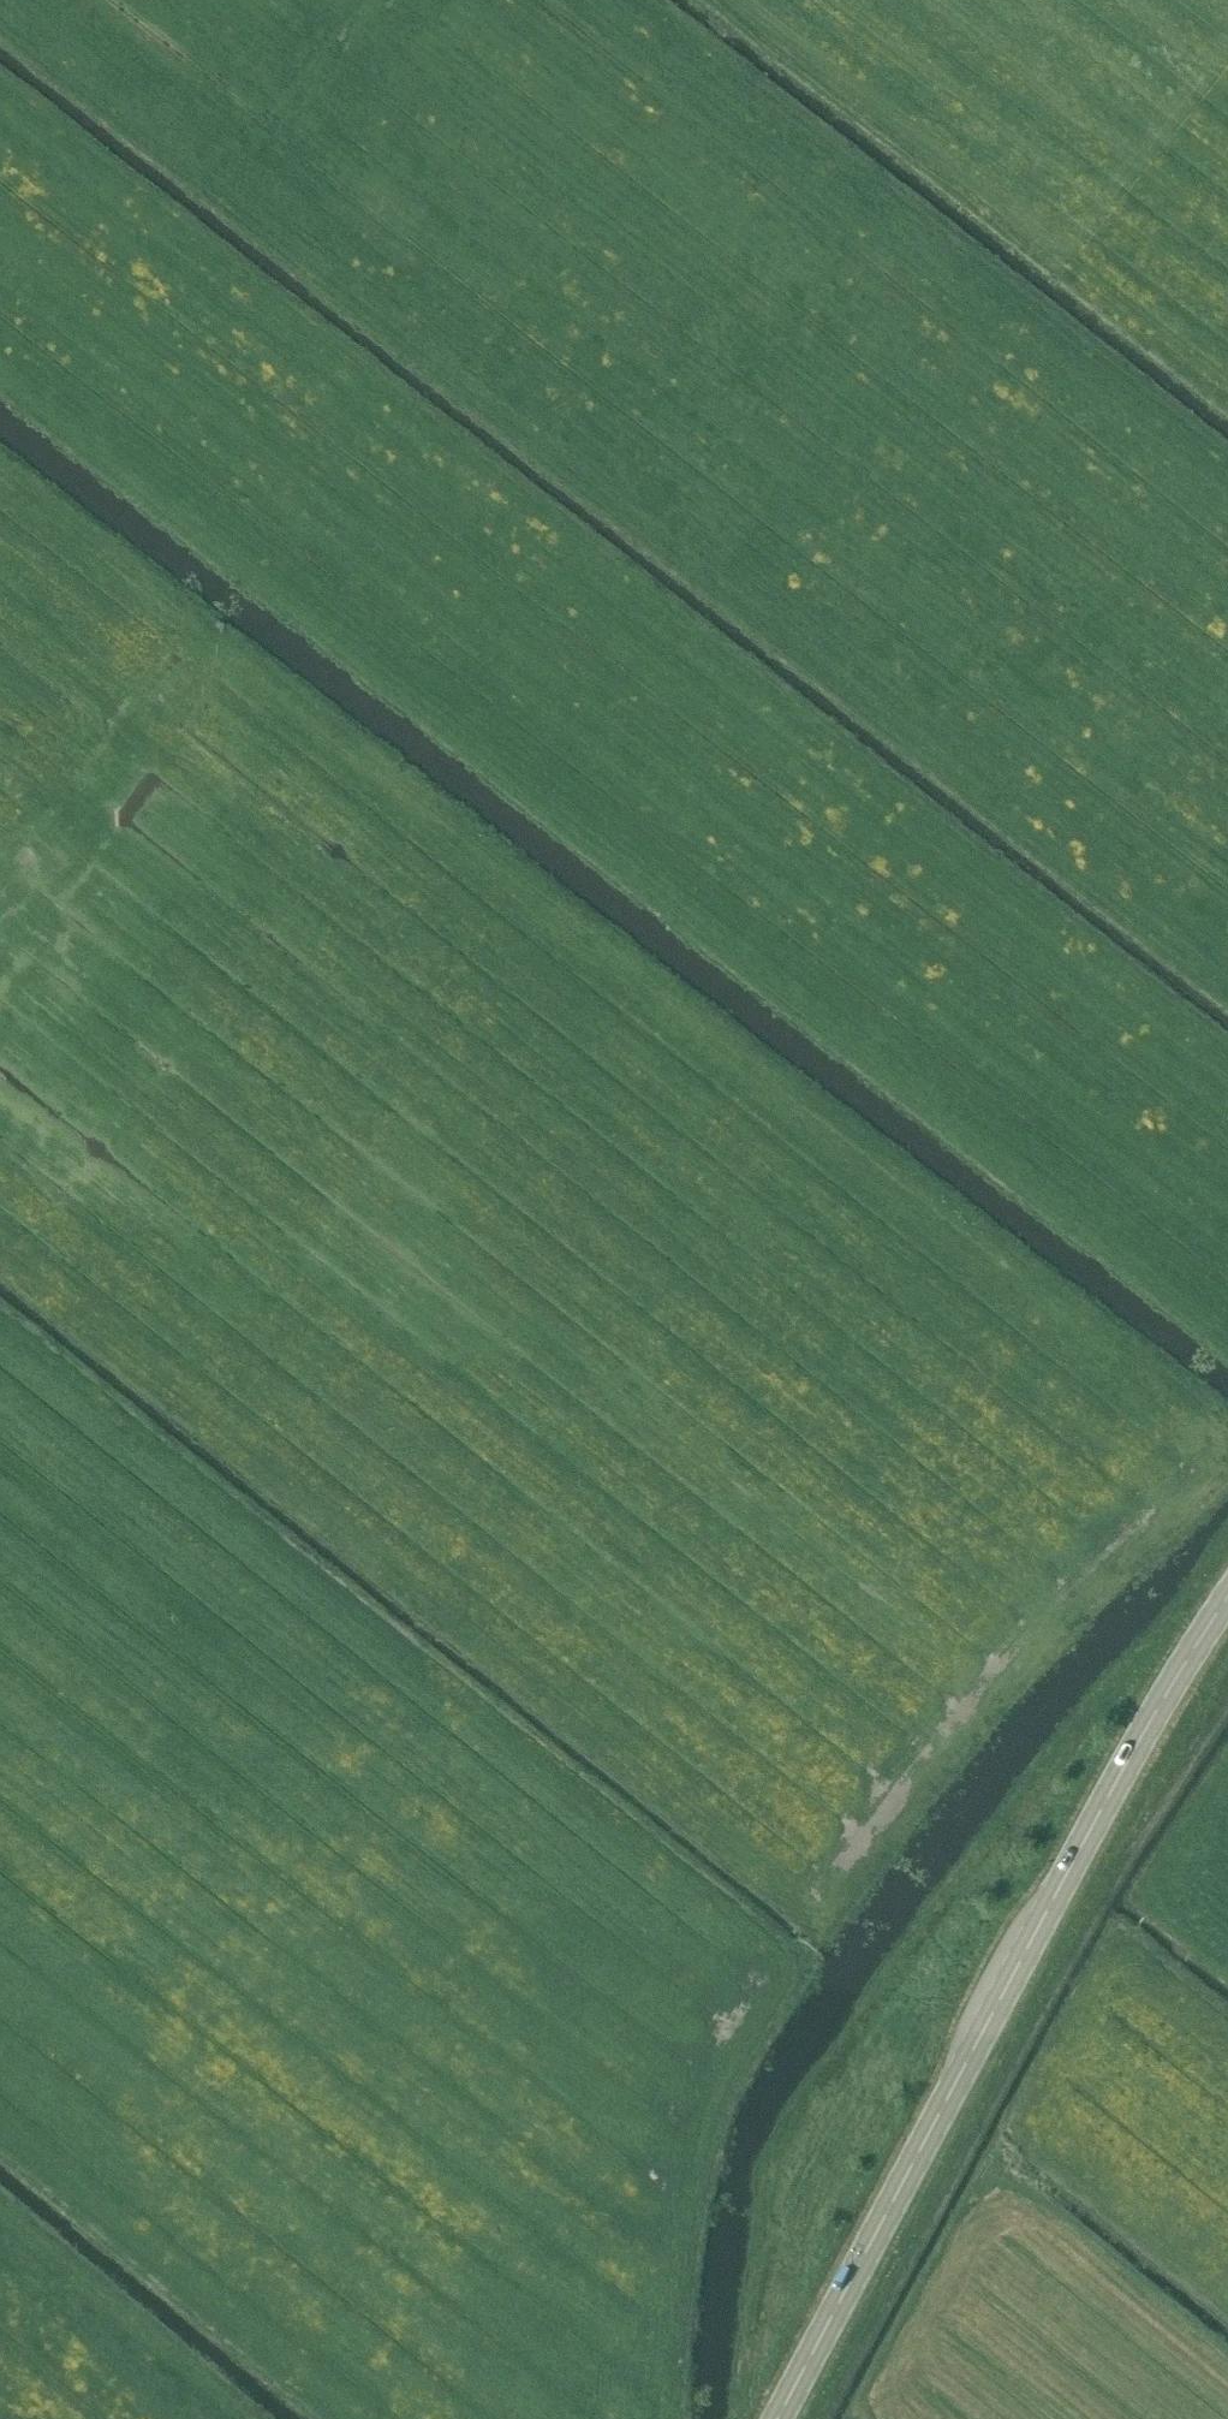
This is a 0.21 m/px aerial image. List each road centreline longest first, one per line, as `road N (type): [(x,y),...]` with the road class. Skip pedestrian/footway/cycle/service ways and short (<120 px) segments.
road 1 (primary): [(774,2418),(1227,1586)]

